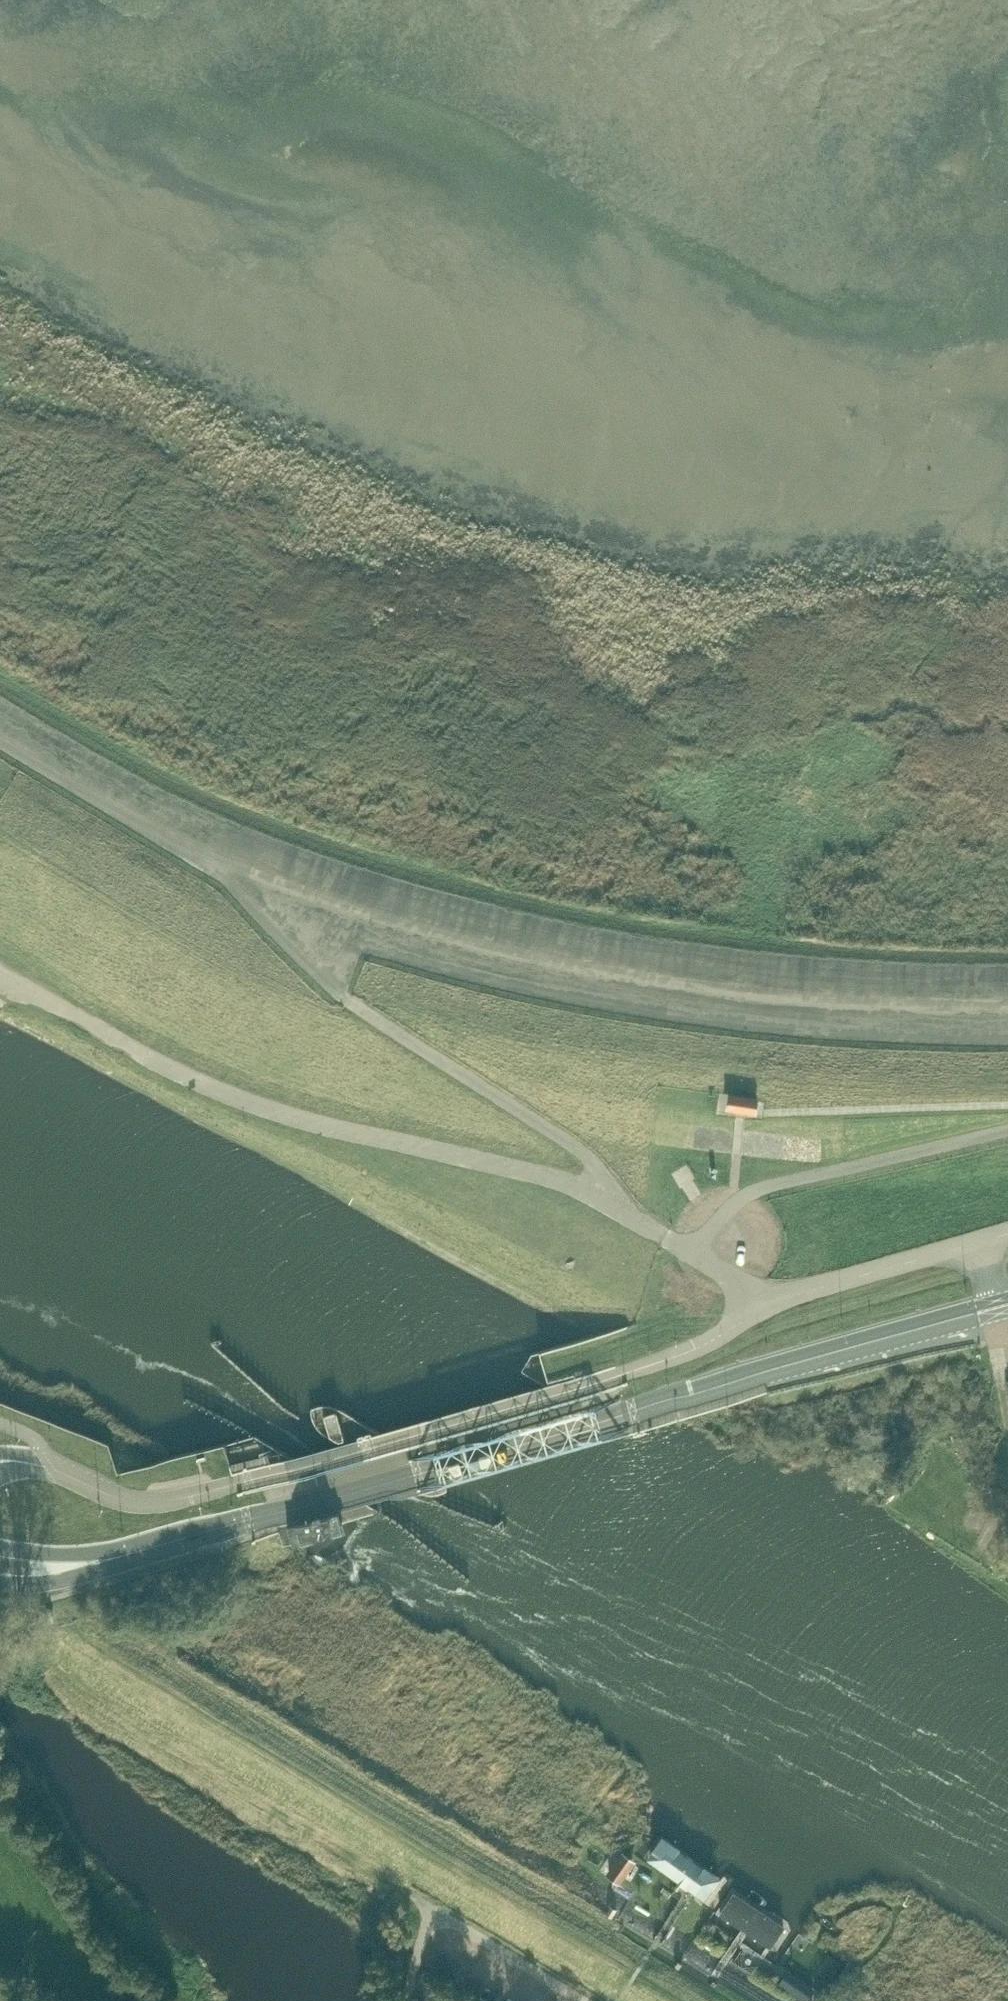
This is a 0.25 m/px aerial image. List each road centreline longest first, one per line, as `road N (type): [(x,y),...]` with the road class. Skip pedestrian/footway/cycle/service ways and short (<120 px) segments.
road 1 (primary): [(149,1548),(999,1307)]
road 2 (unclassified): [(290,1469),(671,1358),(798,1294),(983,1241)]
road 3 (unclassified): [(290,1469),(146,1503),(49,1467)]
road 4 (primary): [(0,1582),(76,1577),(149,1548)]
road 5 (primary): [(149,1548),(60,1554),(0,1546)]

